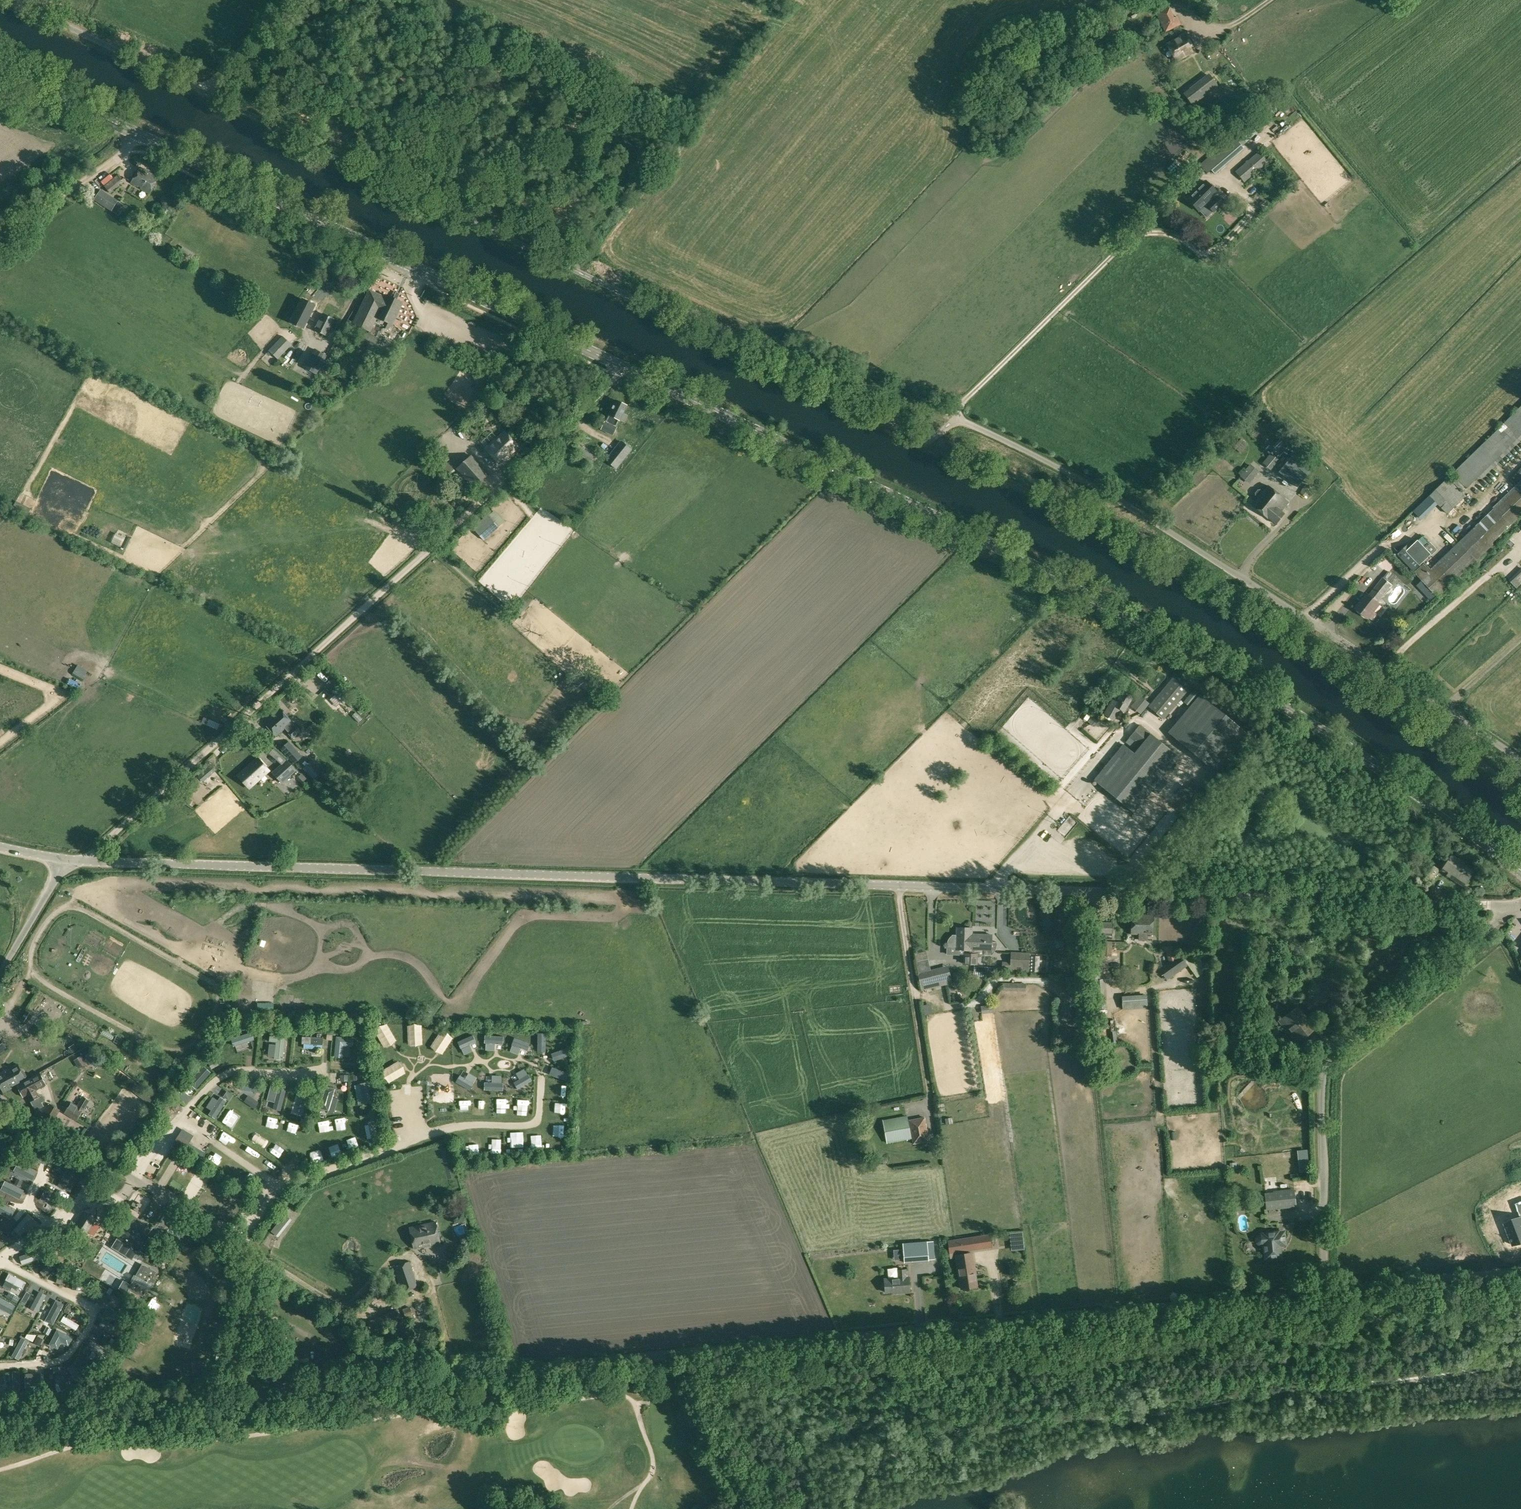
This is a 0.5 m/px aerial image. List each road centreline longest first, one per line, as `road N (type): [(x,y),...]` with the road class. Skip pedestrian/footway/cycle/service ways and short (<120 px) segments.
road 1 (secondary): [(1520,870),(1322,731),(1085,592),(0,68)]
road 2 (unclassified): [(1489,905),(65,861)]
road 3 (unclassified): [(1321,1292),(233,1395)]
road 4 (track): [(88,860),(621,366)]
road 5 (unclassified): [(954,417),(1133,507),(1520,758)]
road 6 (unclassified): [(580,272),(14,0)]
road 7 (unclassified): [(1321,1292),(1327,1062),(1519,905)]
road 8 (unclassified): [(233,1395),(257,1276),(249,1248),(0,1096)]
road 9 (unclassified): [(233,1395),(0,1418)]
road 10 (unclassified): [(1520,1270),(1321,1292)]
road 11 (track): [(0,236),(116,159),(135,133)]
road 12 (unclassified): [(0,977),(65,861)]

